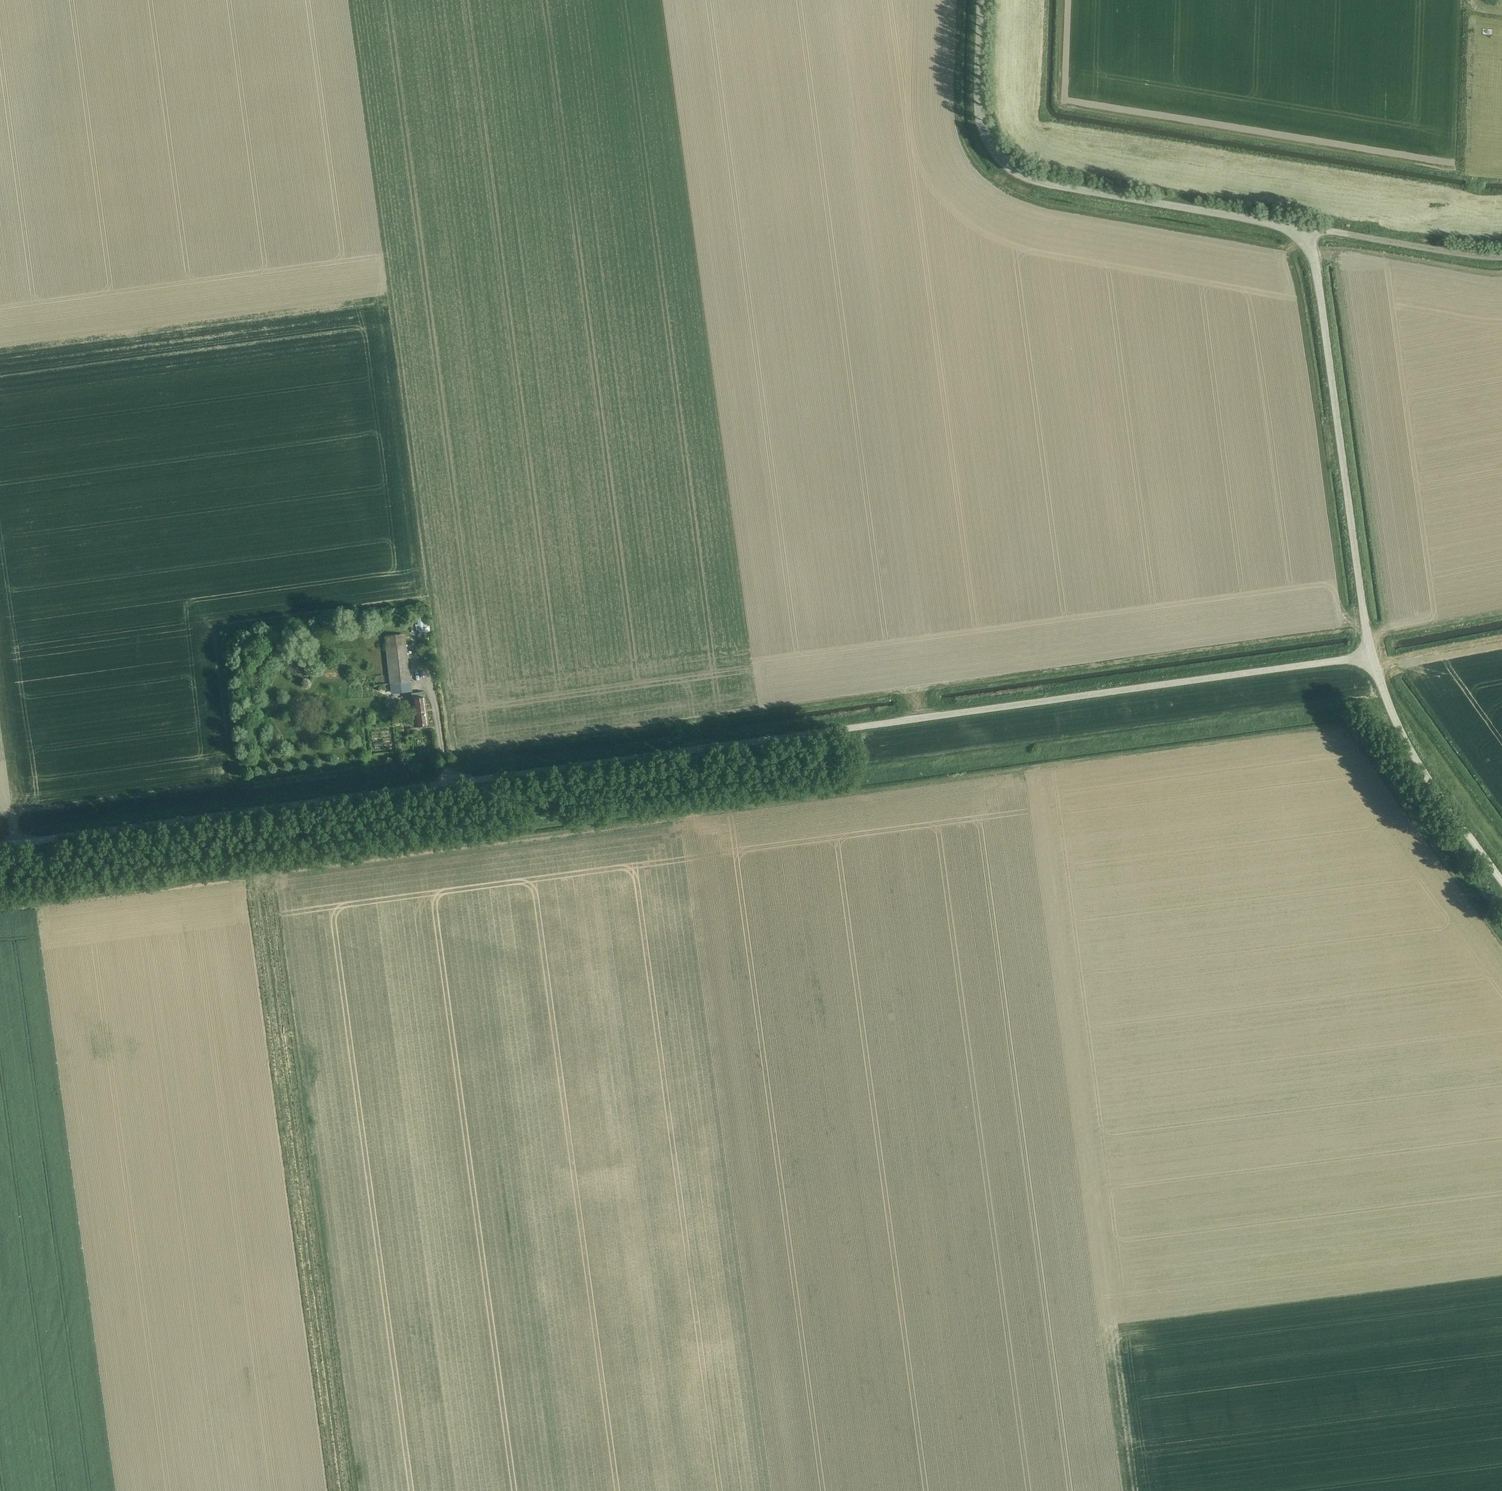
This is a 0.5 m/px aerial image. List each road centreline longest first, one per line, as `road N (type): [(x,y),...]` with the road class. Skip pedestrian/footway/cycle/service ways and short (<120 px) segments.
road 1 (unclassified): [(0,844),(1371,655)]
road 2 (unclassified): [(1371,655),(1308,232),(1015,172),(993,150),(977,104),(981,0)]
road 3 (unclassified): [(1501,883),(1398,730),(1371,655)]

